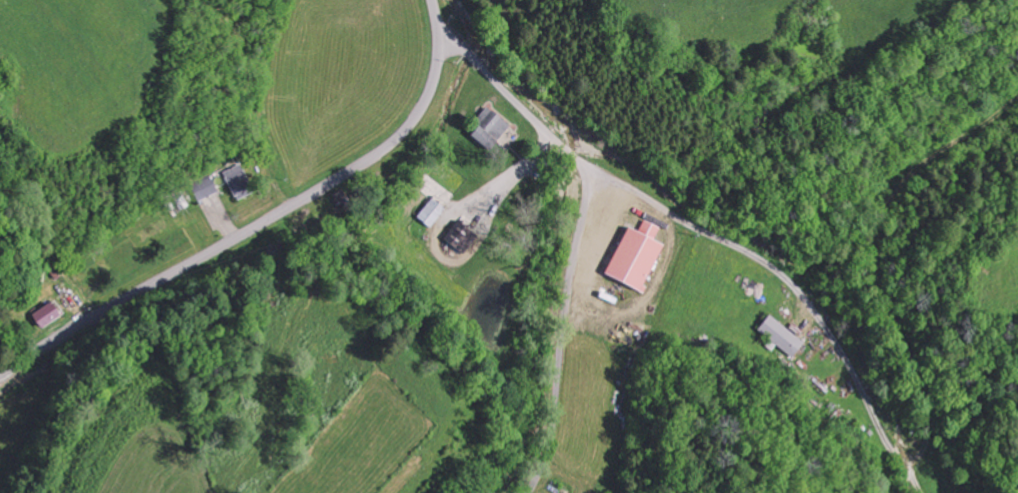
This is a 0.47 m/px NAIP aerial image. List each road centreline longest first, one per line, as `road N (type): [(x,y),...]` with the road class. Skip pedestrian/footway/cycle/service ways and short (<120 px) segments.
road 1 (residential): [(0,374),(388,148),(431,92),(434,0)]
road 2 (residential): [(593,166),(788,276),(843,350),(922,492)]
road 3 (residential): [(527,492),(544,461),(593,166)]
road 4 (residential): [(593,166),(537,122),(467,48),(438,43)]

